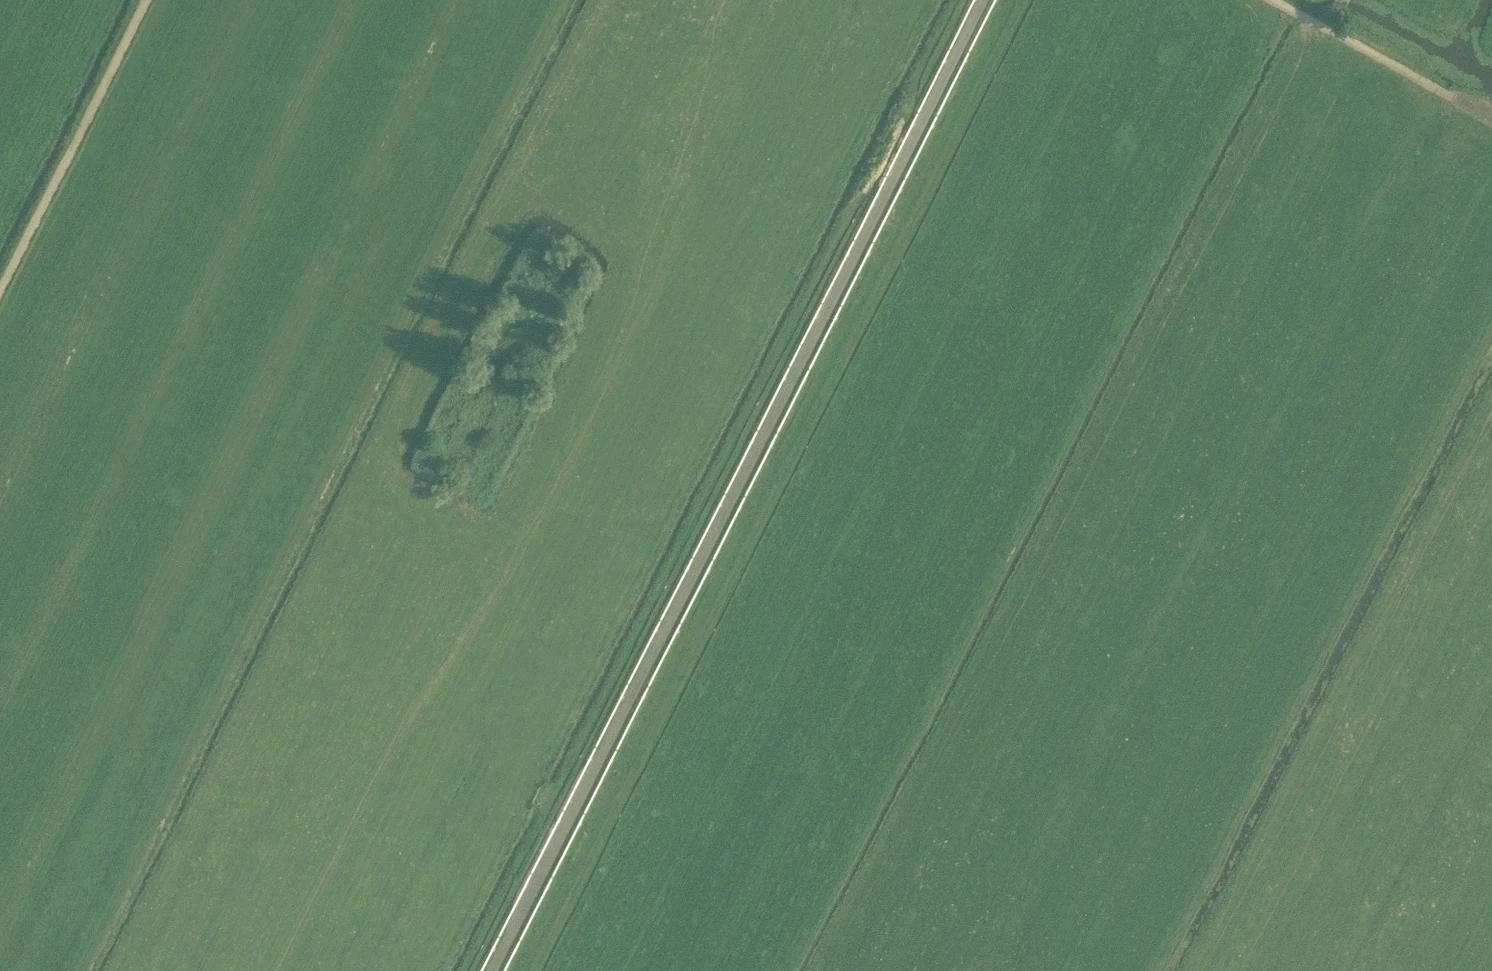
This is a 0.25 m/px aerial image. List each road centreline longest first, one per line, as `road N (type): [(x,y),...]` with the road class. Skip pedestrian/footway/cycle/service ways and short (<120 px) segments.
road 1 (track): [(493,970),(977,0)]
road 2 (track): [(133,0),(0,258)]
road 3 (track): [(1491,127),(1270,0)]

